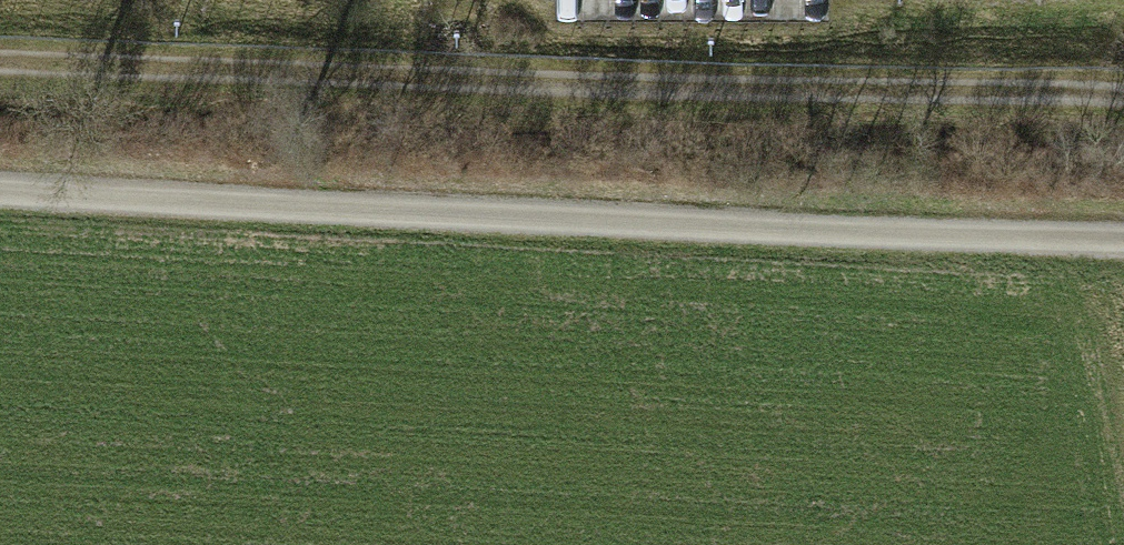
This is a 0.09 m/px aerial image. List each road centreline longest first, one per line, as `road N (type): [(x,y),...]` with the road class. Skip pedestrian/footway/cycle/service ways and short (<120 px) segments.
road 1 (track): [(1123,105),(1078,95),(0,64)]
road 2 (track): [(0,191),(1123,245)]

